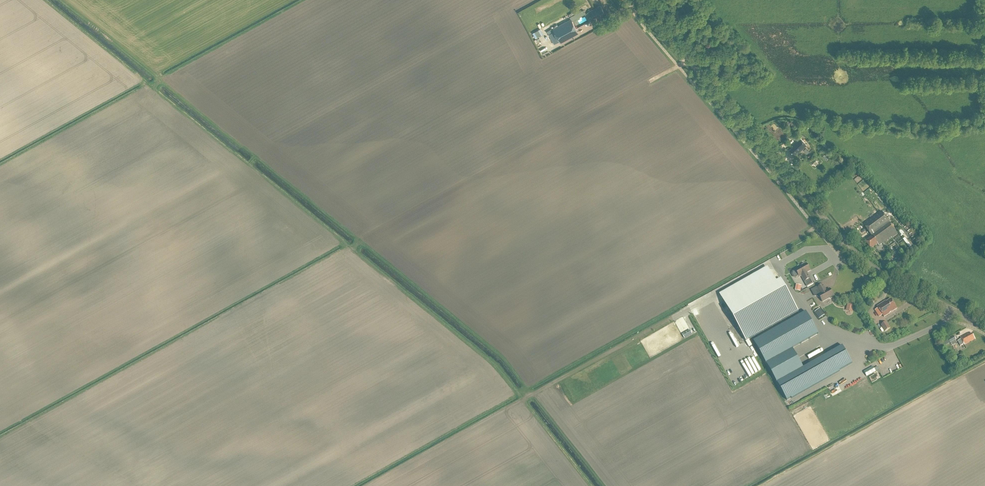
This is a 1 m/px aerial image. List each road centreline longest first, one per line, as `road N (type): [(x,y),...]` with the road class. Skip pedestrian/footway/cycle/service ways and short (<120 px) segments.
road 1 (secondary): [(984,329),(861,266),(632,0)]
road 2 (track): [(984,118),(914,129),(781,115),(743,129)]

